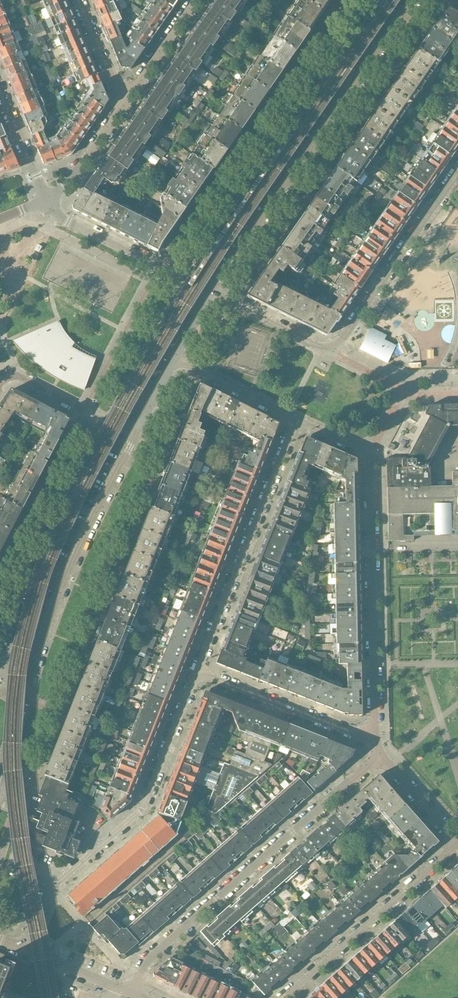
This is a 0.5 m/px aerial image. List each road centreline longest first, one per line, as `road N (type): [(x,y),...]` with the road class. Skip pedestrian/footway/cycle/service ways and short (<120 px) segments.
road 1 (residential): [(295,422),(367,453),(375,741)]
road 2 (residential): [(212,292),(415,0)]
road 3 (residential): [(457,172),(331,352),(212,292)]
road 4 (residential): [(130,993),(142,965),(379,755)]
road 5 (residential): [(375,0),(187,280)]
road 6 (residential): [(20,949),(51,889),(138,814),(196,672)]
road 7 (residential): [(22,700),(74,559),(136,433)]
road 8 (residential): [(196,672),(295,422)]
road 9 (residential): [(107,421),(0,626)]
road 10 (residential): [(284,997),(457,844)]
road 11 (residential): [(196,672),(375,741)]
road 12 (residential): [(46,200),(68,220),(187,280)]
road 13 (residential): [(187,280),(107,421)]
road 14 (residential): [(175,360),(295,422)]
road 15 (residential): [(123,106),(196,0)]
road 16 (residential): [(46,200),(123,106)]
road 17 (residential): [(0,388),(18,378),(107,421)]

